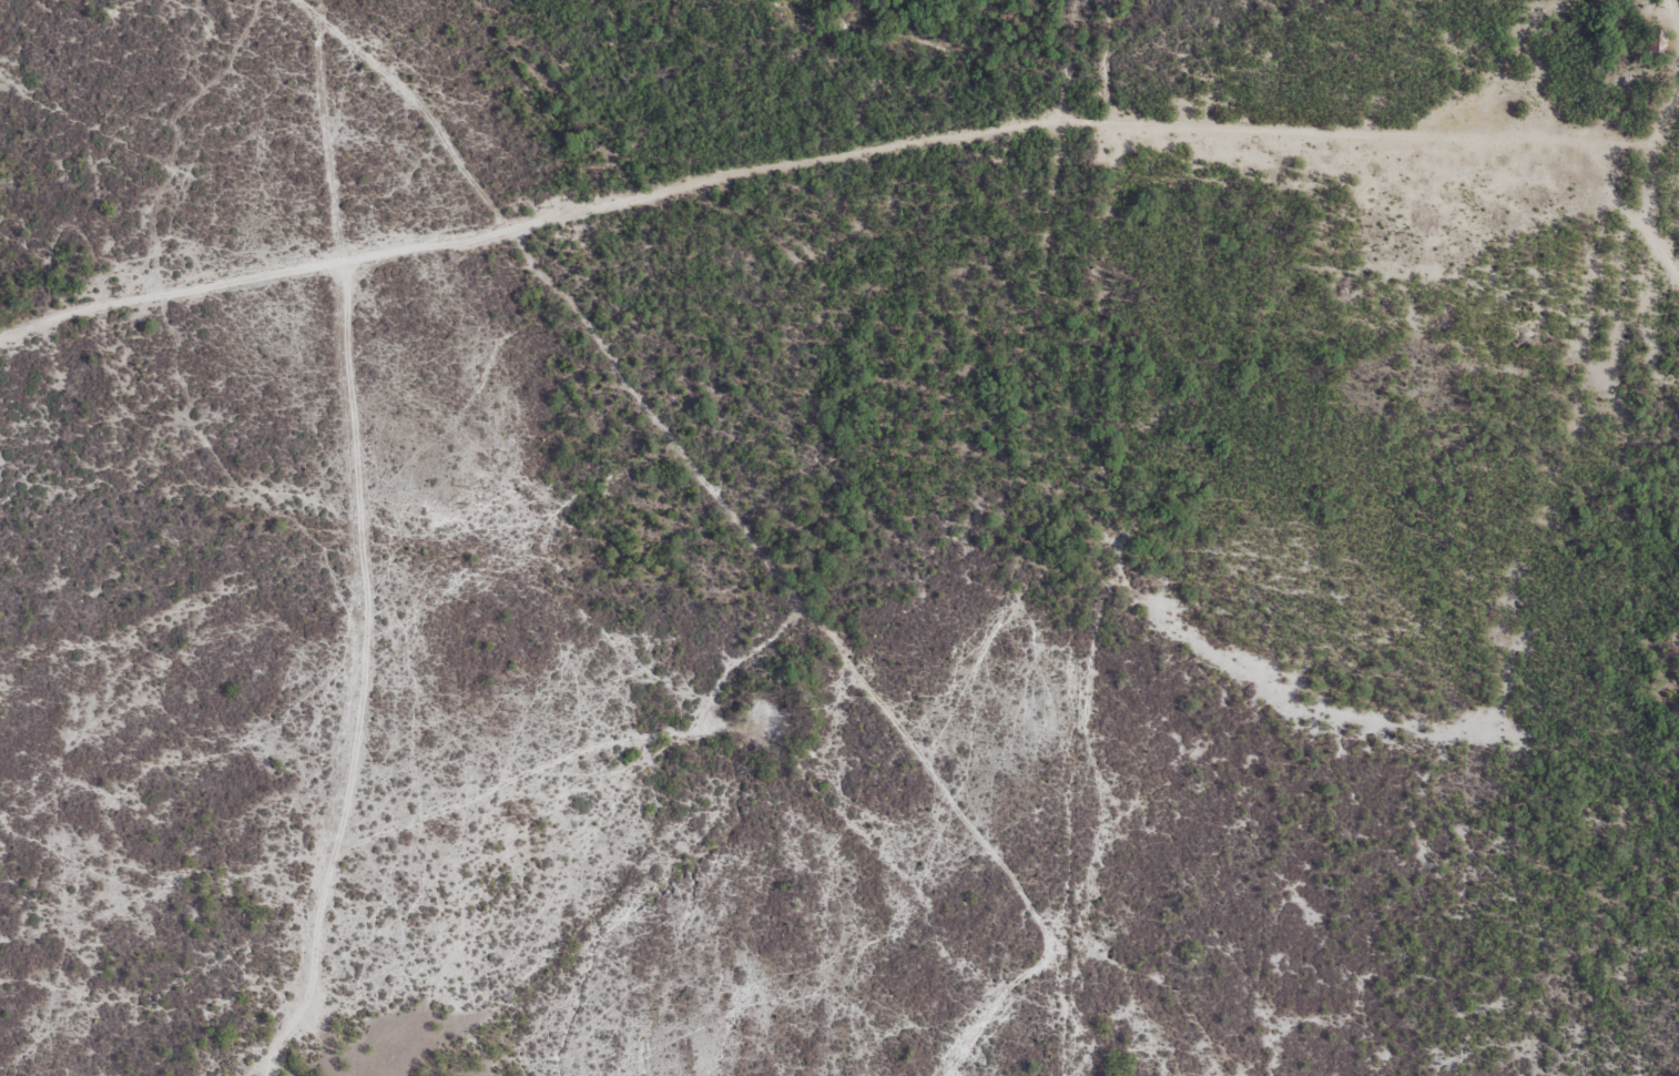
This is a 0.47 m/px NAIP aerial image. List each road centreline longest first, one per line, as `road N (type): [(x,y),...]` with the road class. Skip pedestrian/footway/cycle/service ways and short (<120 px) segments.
road 1 (track): [(1678,268),(1651,235),(1652,173),(1670,104)]

